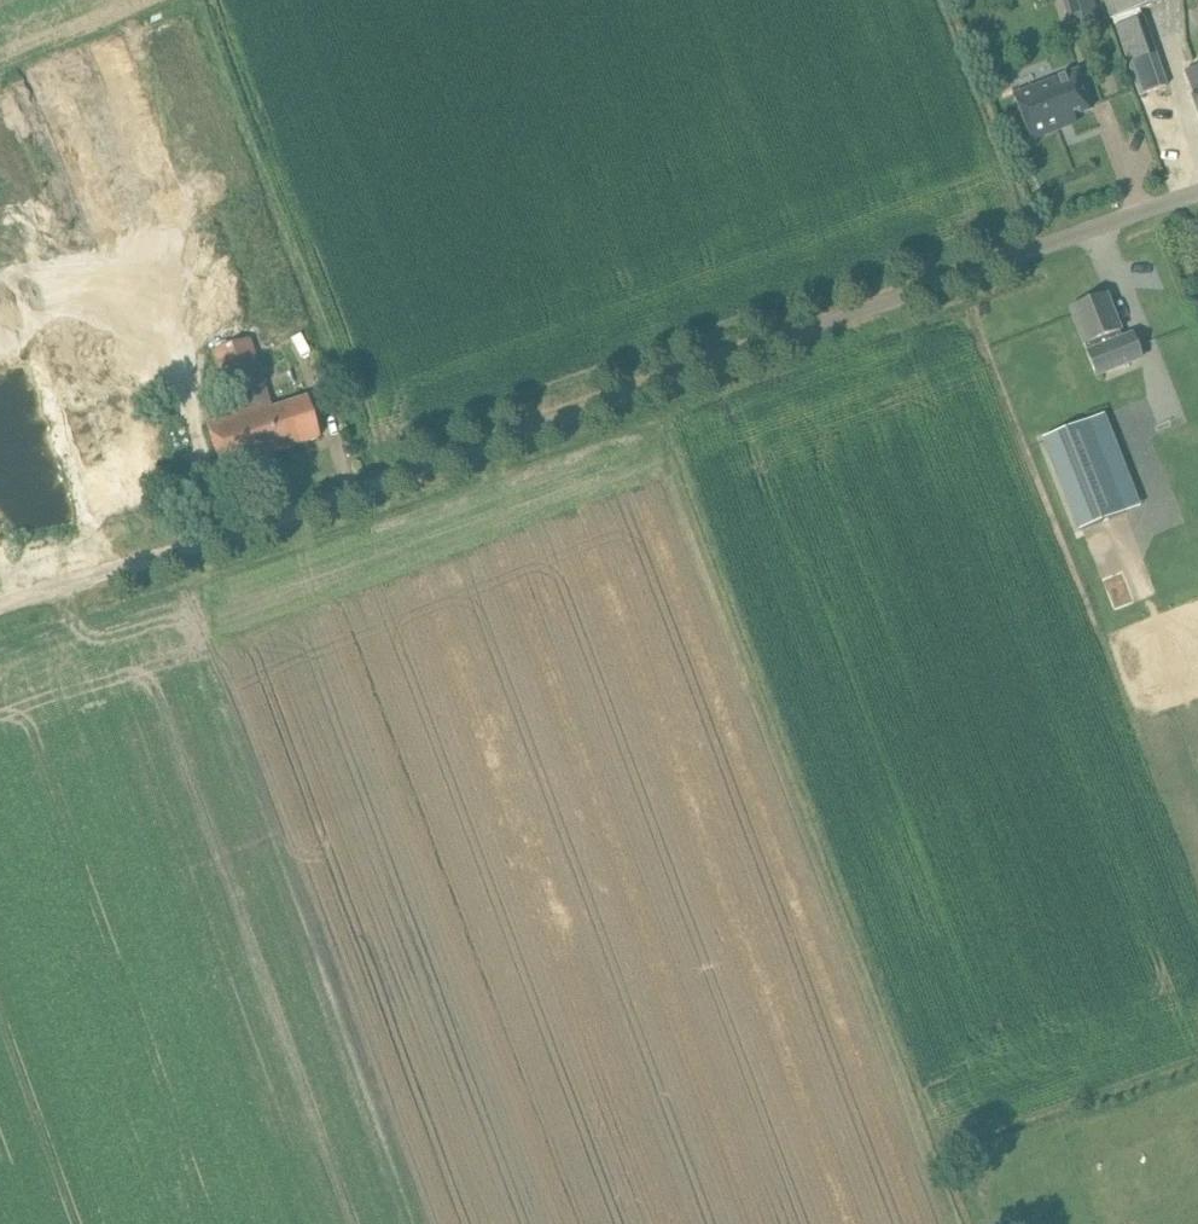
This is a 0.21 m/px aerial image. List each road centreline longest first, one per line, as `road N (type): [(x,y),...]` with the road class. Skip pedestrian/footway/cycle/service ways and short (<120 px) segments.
road 1 (unclassified): [(8,595),(1197,179)]

